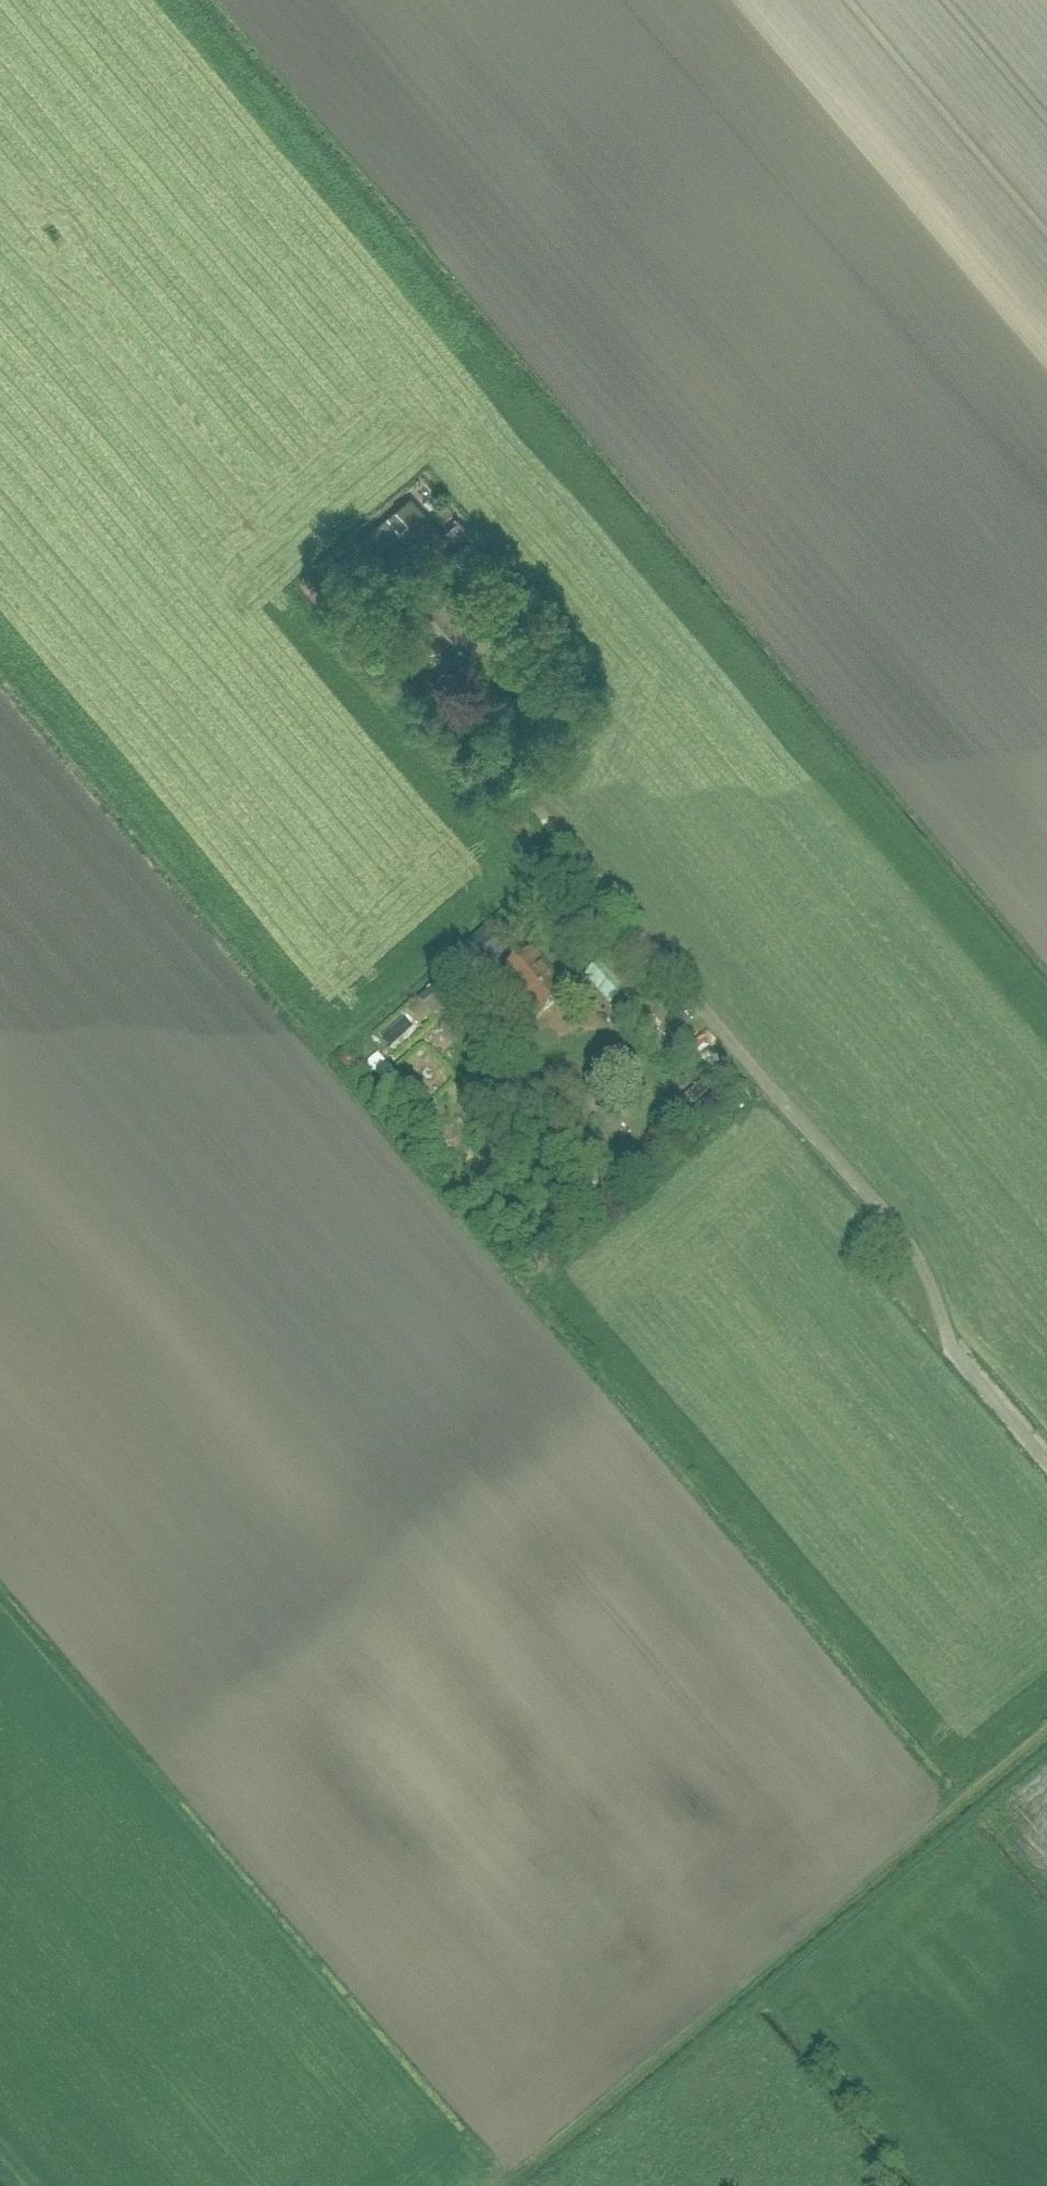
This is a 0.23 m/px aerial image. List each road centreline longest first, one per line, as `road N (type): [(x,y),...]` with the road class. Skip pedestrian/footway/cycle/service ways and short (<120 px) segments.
road 1 (unclassified): [(1046,1464),(963,1367),(914,1245),(484,749)]

